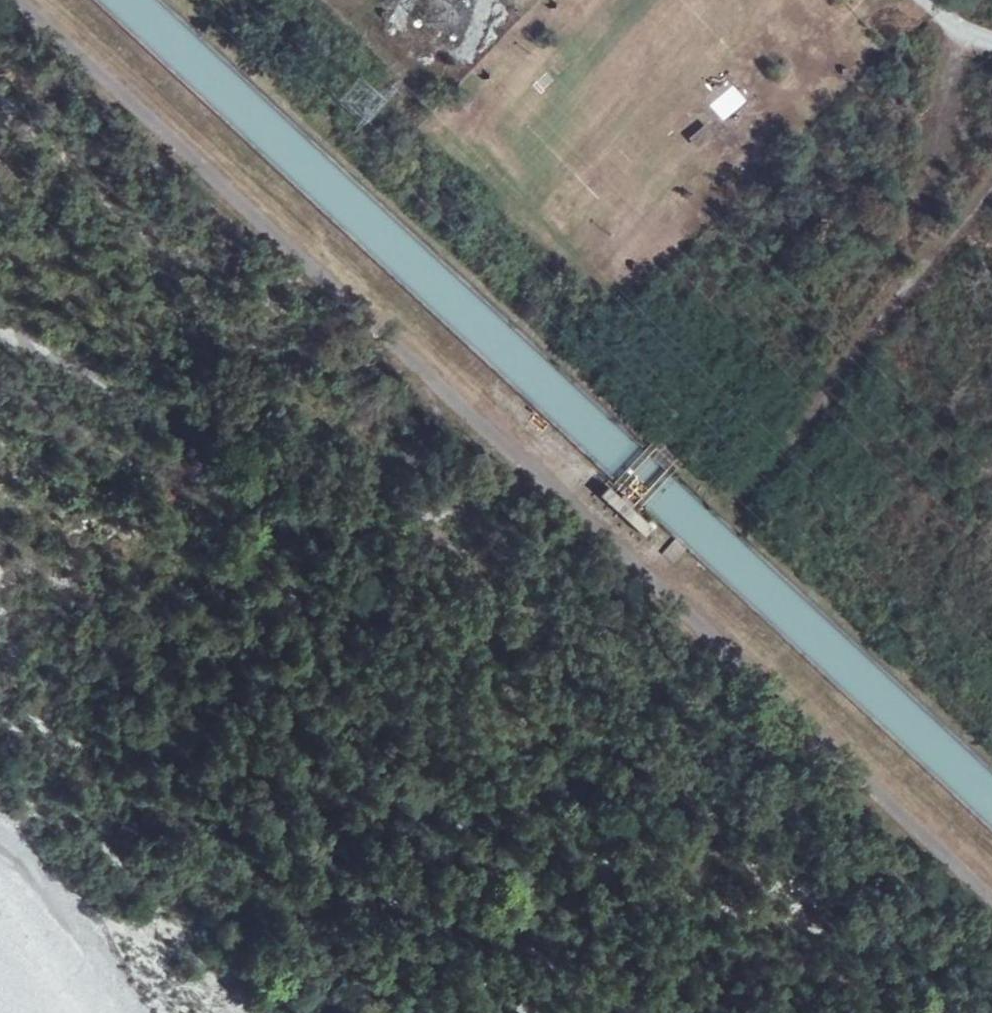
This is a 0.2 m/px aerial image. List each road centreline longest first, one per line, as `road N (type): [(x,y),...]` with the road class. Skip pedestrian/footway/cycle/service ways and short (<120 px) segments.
road 1 (track): [(16,0),(991,900)]
road 2 (track): [(735,502),(991,187)]

